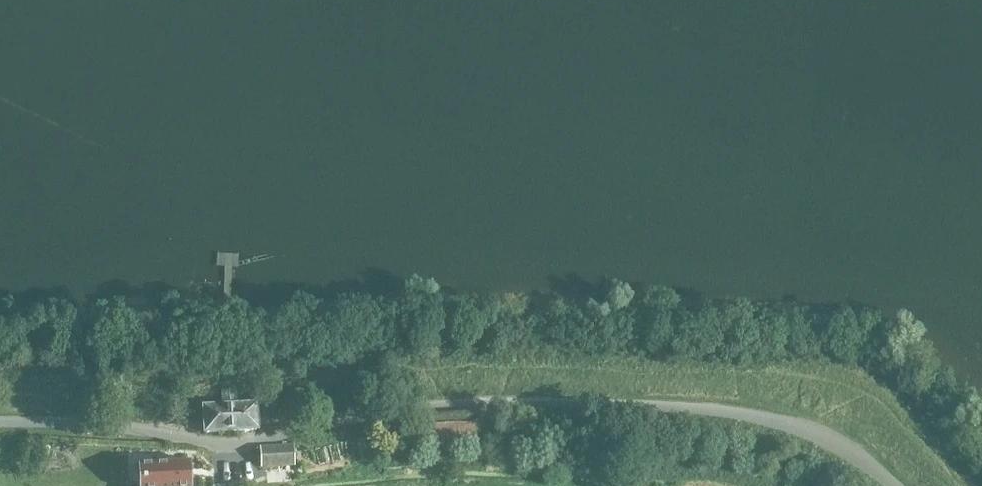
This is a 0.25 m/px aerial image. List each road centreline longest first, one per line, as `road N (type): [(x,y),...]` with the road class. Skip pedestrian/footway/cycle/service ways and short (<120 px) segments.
road 1 (unclassified): [(891,485),(837,442),(795,422),(617,402),(409,410),(259,441),(0,421)]

